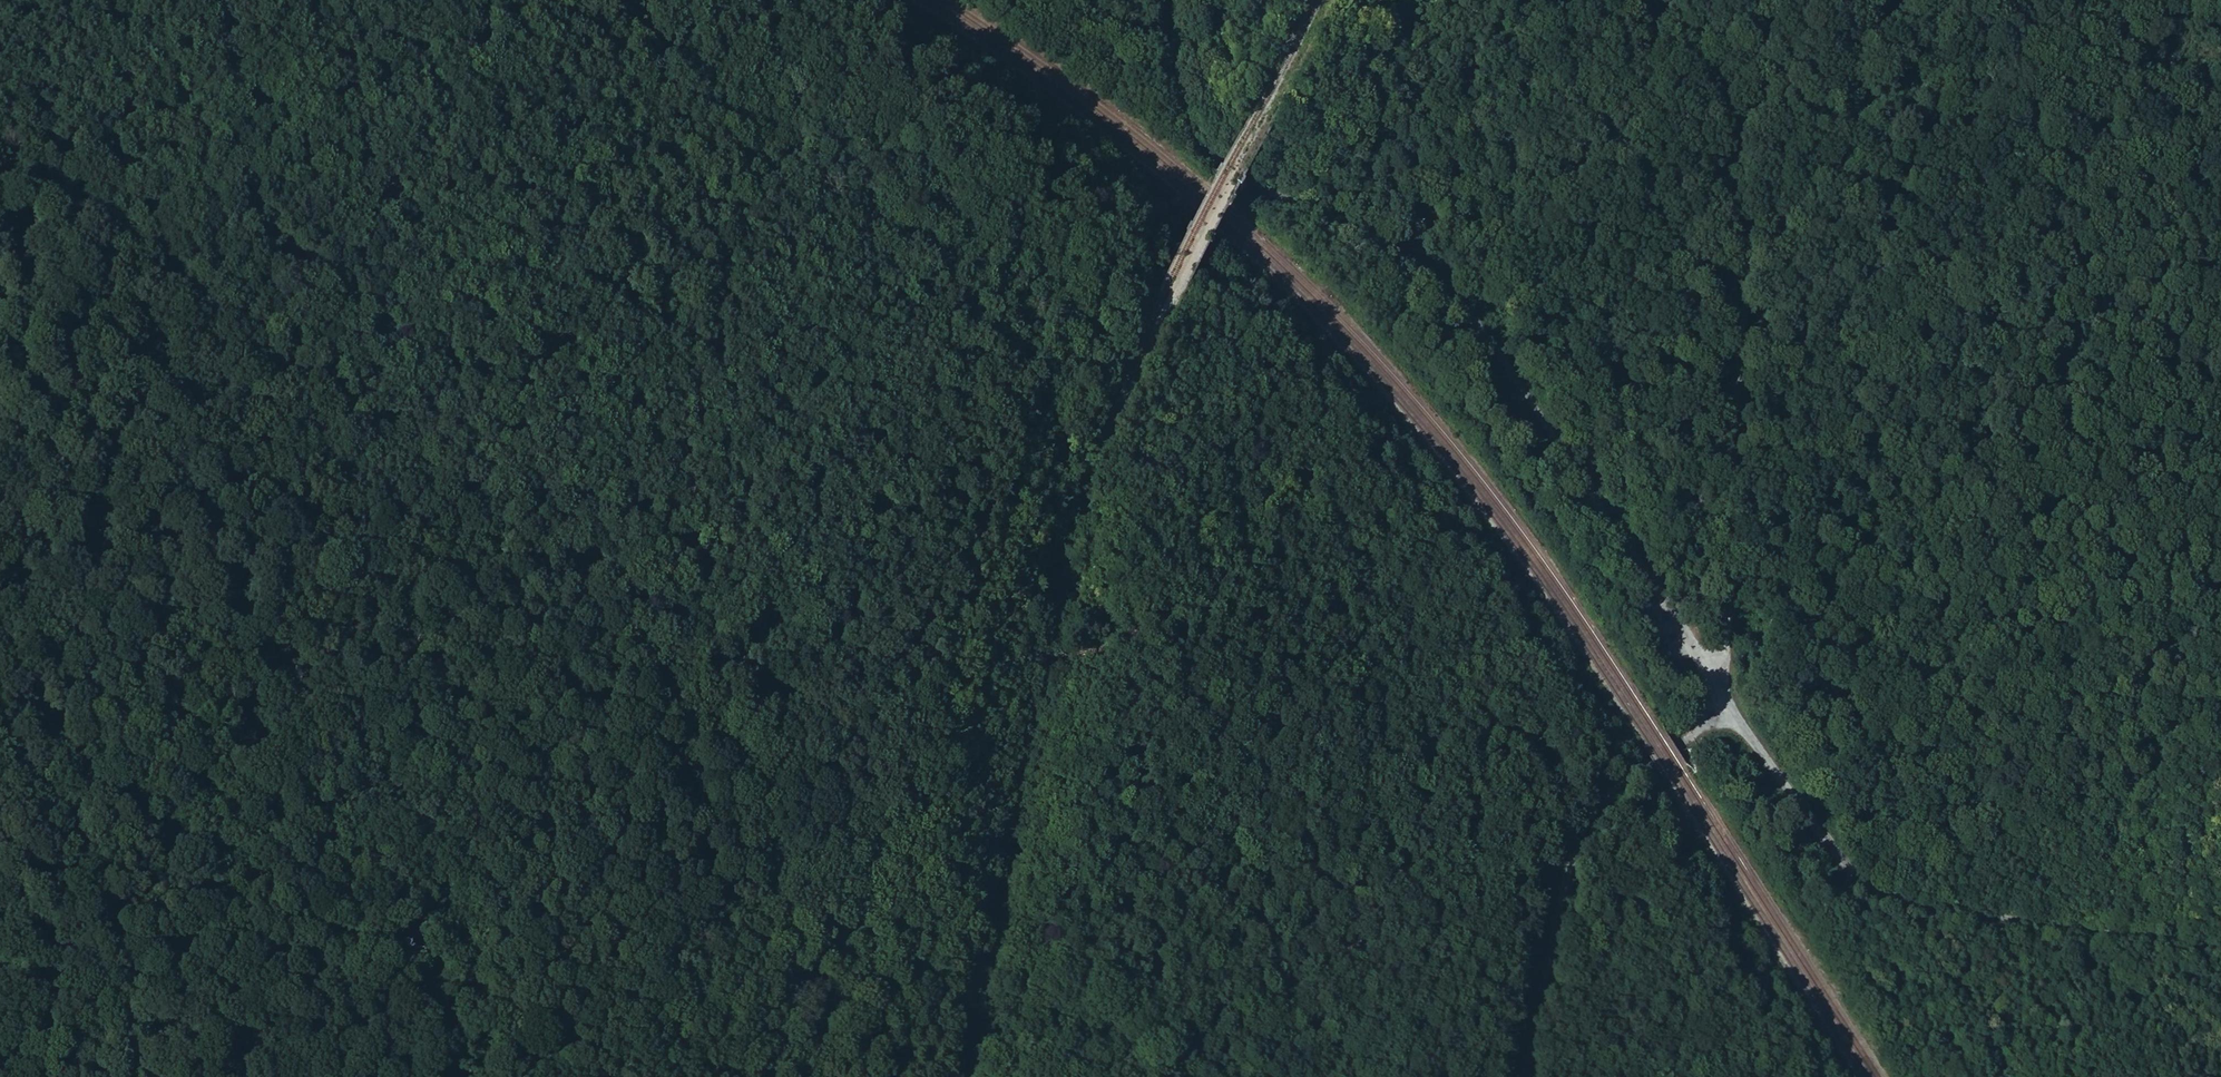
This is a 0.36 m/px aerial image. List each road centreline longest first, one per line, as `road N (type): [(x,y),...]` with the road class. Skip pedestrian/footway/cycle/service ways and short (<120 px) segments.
road 1 (unclassified): [(1157,0),(1173,103),(1212,157),(1259,188),(1399,254),(1446,291),(1520,386),(1719,692)]
road 2 (track): [(261,331),(845,825),(971,917)]
road 3 (track): [(1653,0),(1694,51),(1715,96),(1740,278),(1719,692)]
road 4 (unclassified): [(1719,692),(1834,856),(1892,898),(2220,954)]
road 5 (track): [(1692,734),(1600,791),(1583,826),(1525,1076)]

